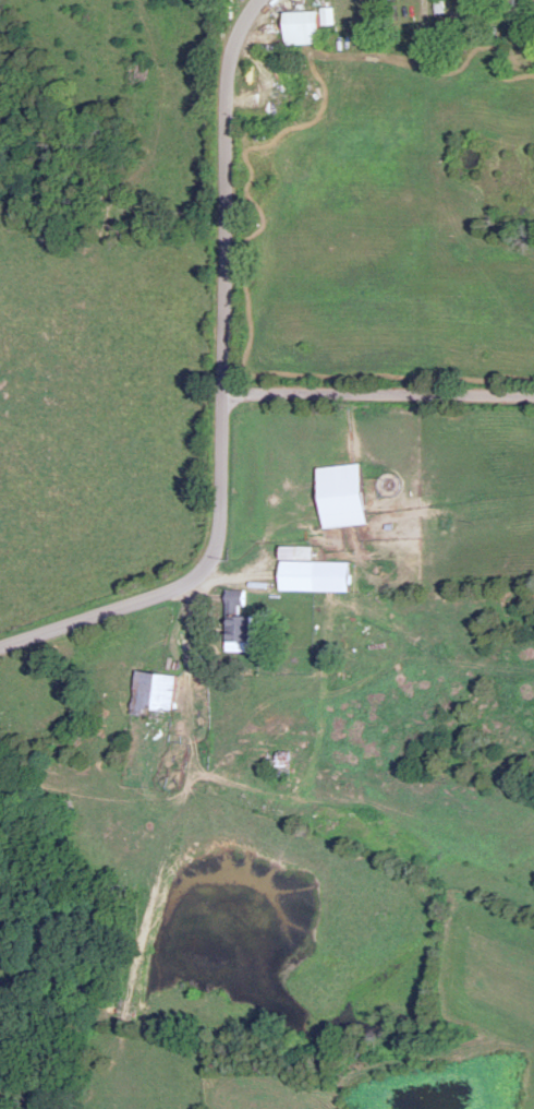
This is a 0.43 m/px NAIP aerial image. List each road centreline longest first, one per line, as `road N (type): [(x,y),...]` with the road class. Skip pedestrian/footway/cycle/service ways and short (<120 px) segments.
road 1 (residential): [(0,642),(199,582),(222,535),(238,420),(226,331),(227,167),(253,31),(281,0)]
road 2 (residential): [(533,419),(238,420)]

